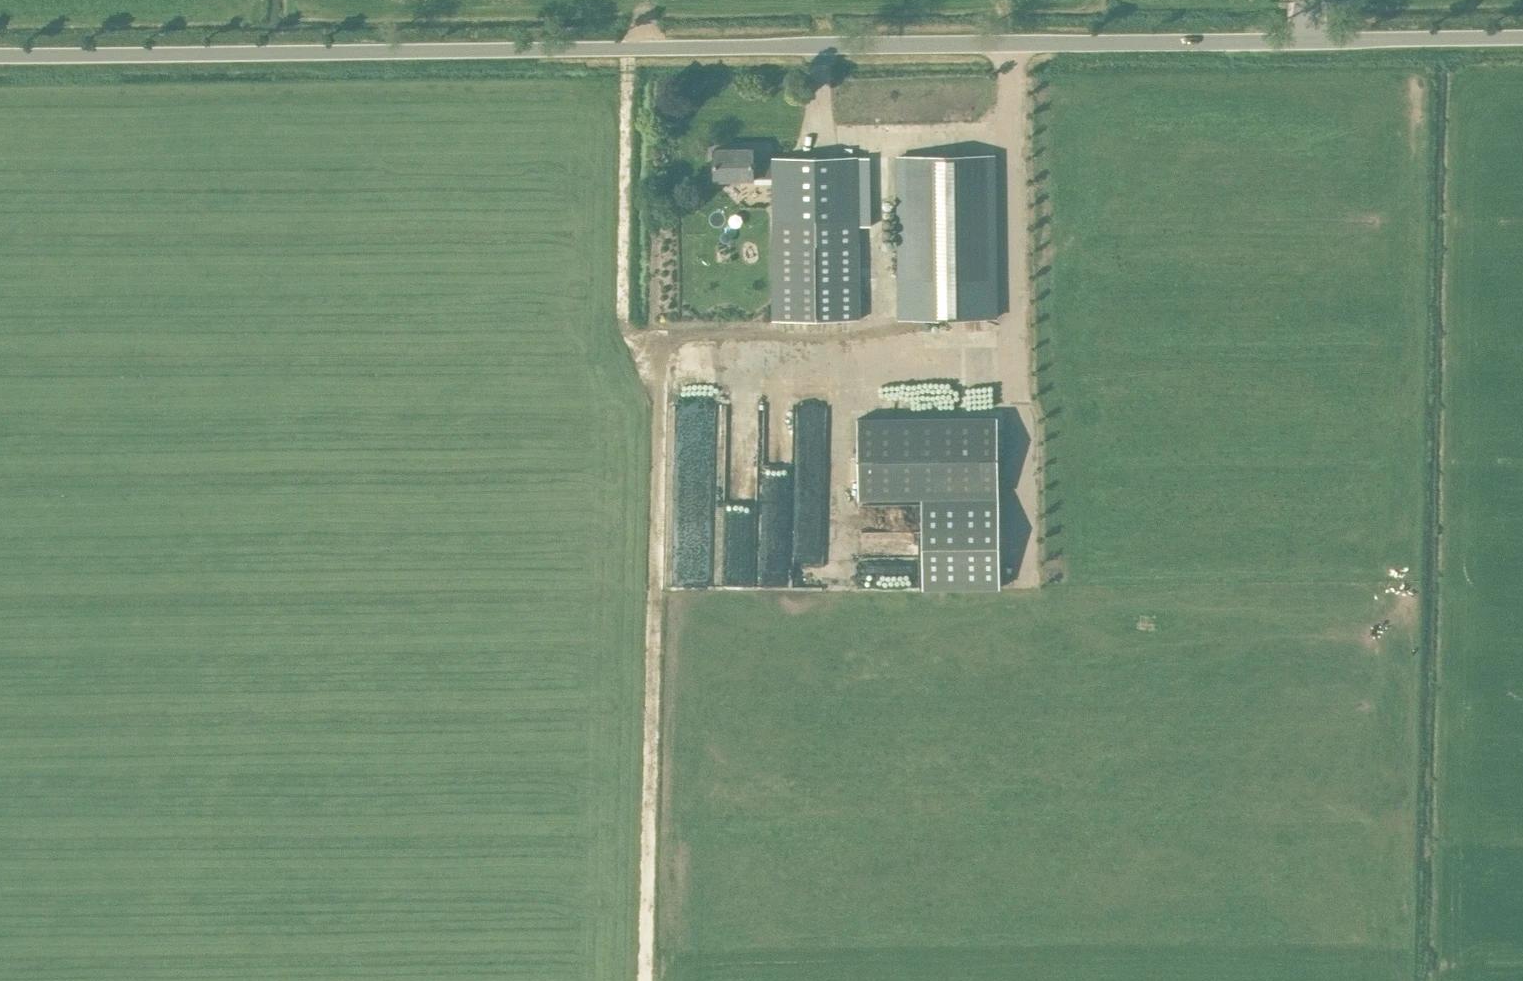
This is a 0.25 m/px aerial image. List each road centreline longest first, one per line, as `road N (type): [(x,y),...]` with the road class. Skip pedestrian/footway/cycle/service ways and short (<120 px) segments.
road 1 (unclassified): [(1522,37),(0,57)]

